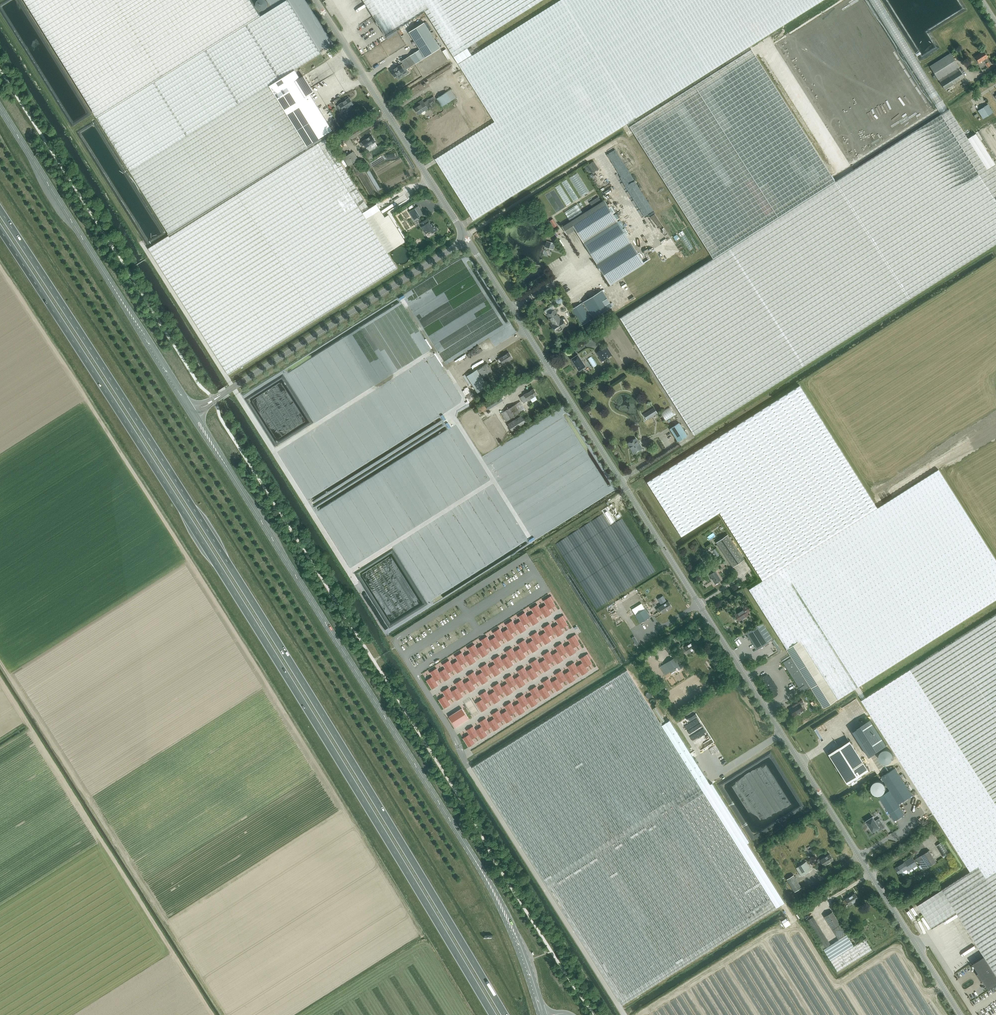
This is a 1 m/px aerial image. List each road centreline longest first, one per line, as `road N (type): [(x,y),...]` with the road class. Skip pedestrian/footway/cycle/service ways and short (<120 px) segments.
road 1 (trunk): [(505,1014),(0,210)]
road 2 (trunk): [(0,230),(492,1014)]
road 3 (unclassified): [(960,1014),(467,239)]
road 4 (secondary): [(453,824),(227,467)]
road 5 (unclassified): [(221,396),(467,239)]
road 6 (unclassified): [(467,239),(315,0)]
road 7 (secondary): [(108,278),(0,108)]
road 8 (secondary): [(545,1014),(518,936),(474,858)]
road 9 (secondary): [(474,858),(539,1014)]
road 10 (secondary): [(108,278),(189,414)]
road 11 (secondary): [(193,408),(108,278)]

